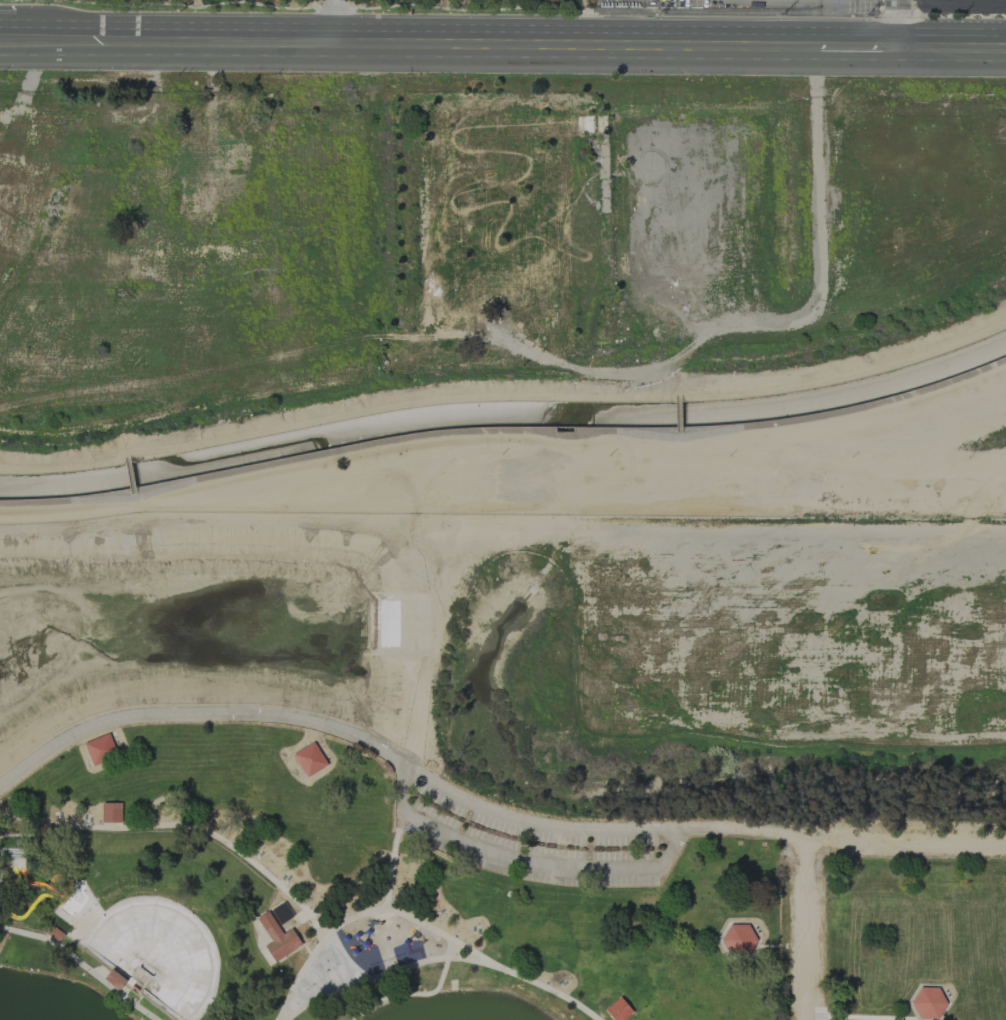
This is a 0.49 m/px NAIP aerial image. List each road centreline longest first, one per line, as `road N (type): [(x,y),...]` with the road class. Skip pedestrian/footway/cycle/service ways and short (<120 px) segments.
road 1 (primary): [(12,36),(899,47)]
road 2 (track): [(807,830),(1005,828)]
road 3 (track): [(809,1019),(807,830)]

